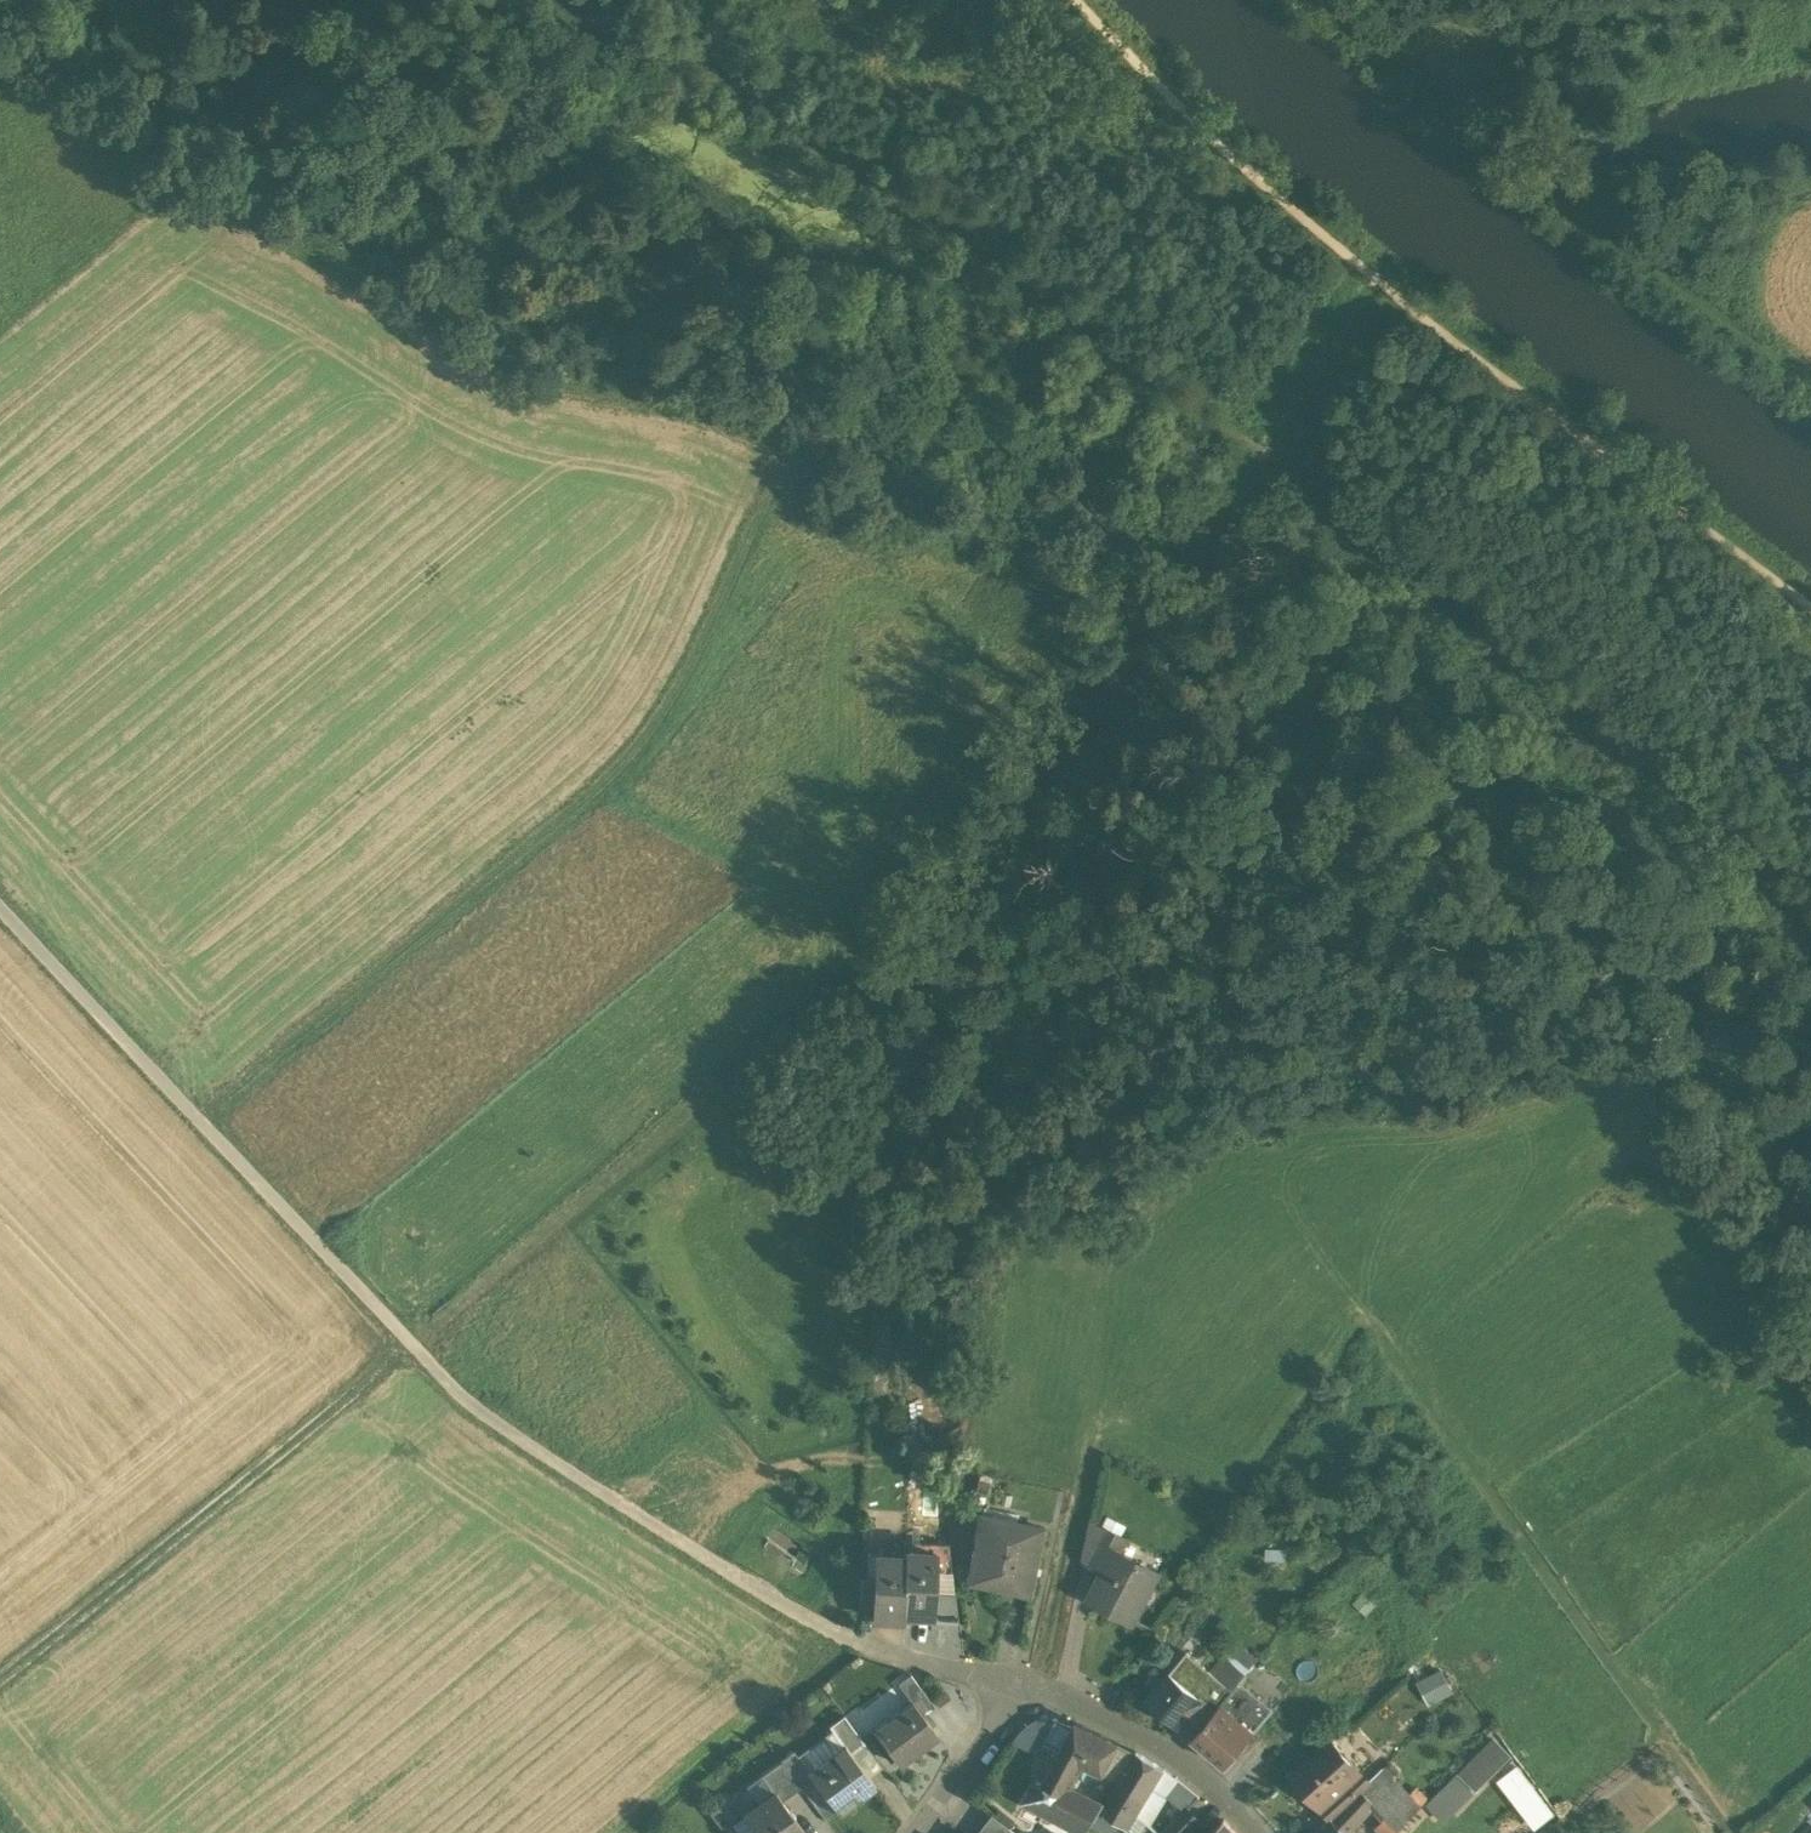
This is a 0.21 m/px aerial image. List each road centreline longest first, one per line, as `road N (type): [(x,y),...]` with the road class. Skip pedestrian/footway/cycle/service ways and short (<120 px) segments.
road 1 (track): [(0,72),(106,111),(188,185),(318,247),(556,392),(687,388),(776,415),(794,440),(710,635),(664,719),(604,794),(204,1120)]
road 2 (track): [(559,0),(767,112),(1053,294),(1200,419),(1436,578),(1810,926)]
road 3 (track): [(1025,1689),(865,1647),(718,1567),(463,1400),(0,909)]
road 4 (track): [(1810,614),(1471,362),(1262,186),(1076,0)]
road 5 (track): [(604,794),(894,948),(412,1349)]
road 6 (track): [(1379,1343),(1735,1832)]
road 7 (track): [(0,1687),(412,1349)]
road 8 (residential): [(1025,1689),(1140,1742),(1258,1832)]
road 9 (residential): [(921,1832),(1025,1689)]
road 10 (track): [(706,1104),(813,1233)]

